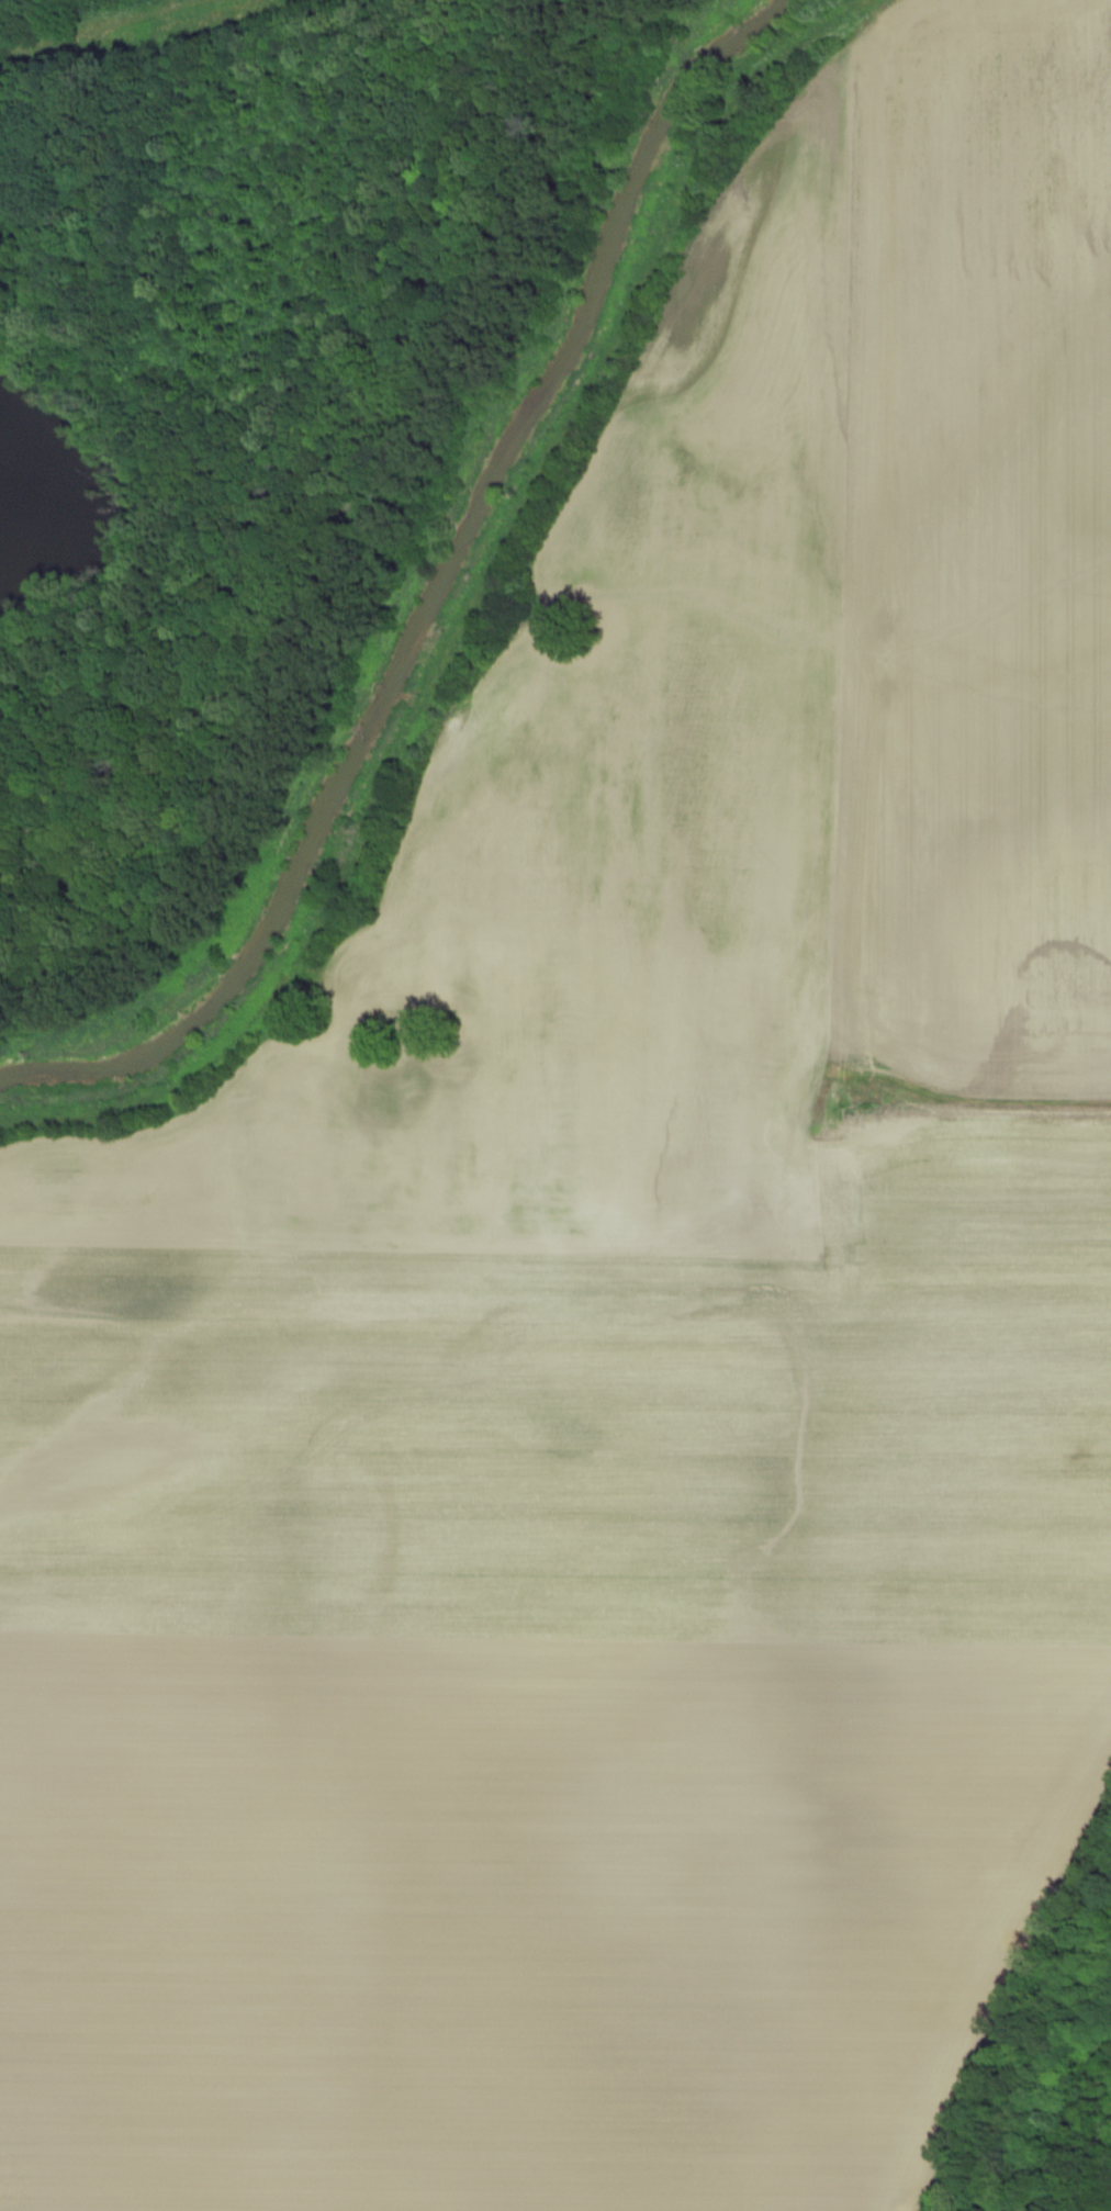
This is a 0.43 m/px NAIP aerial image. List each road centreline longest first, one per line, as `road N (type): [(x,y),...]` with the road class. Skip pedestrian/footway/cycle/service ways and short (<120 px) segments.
road 1 (residential): [(934,2210),(1011,2006),(1110,1813)]

